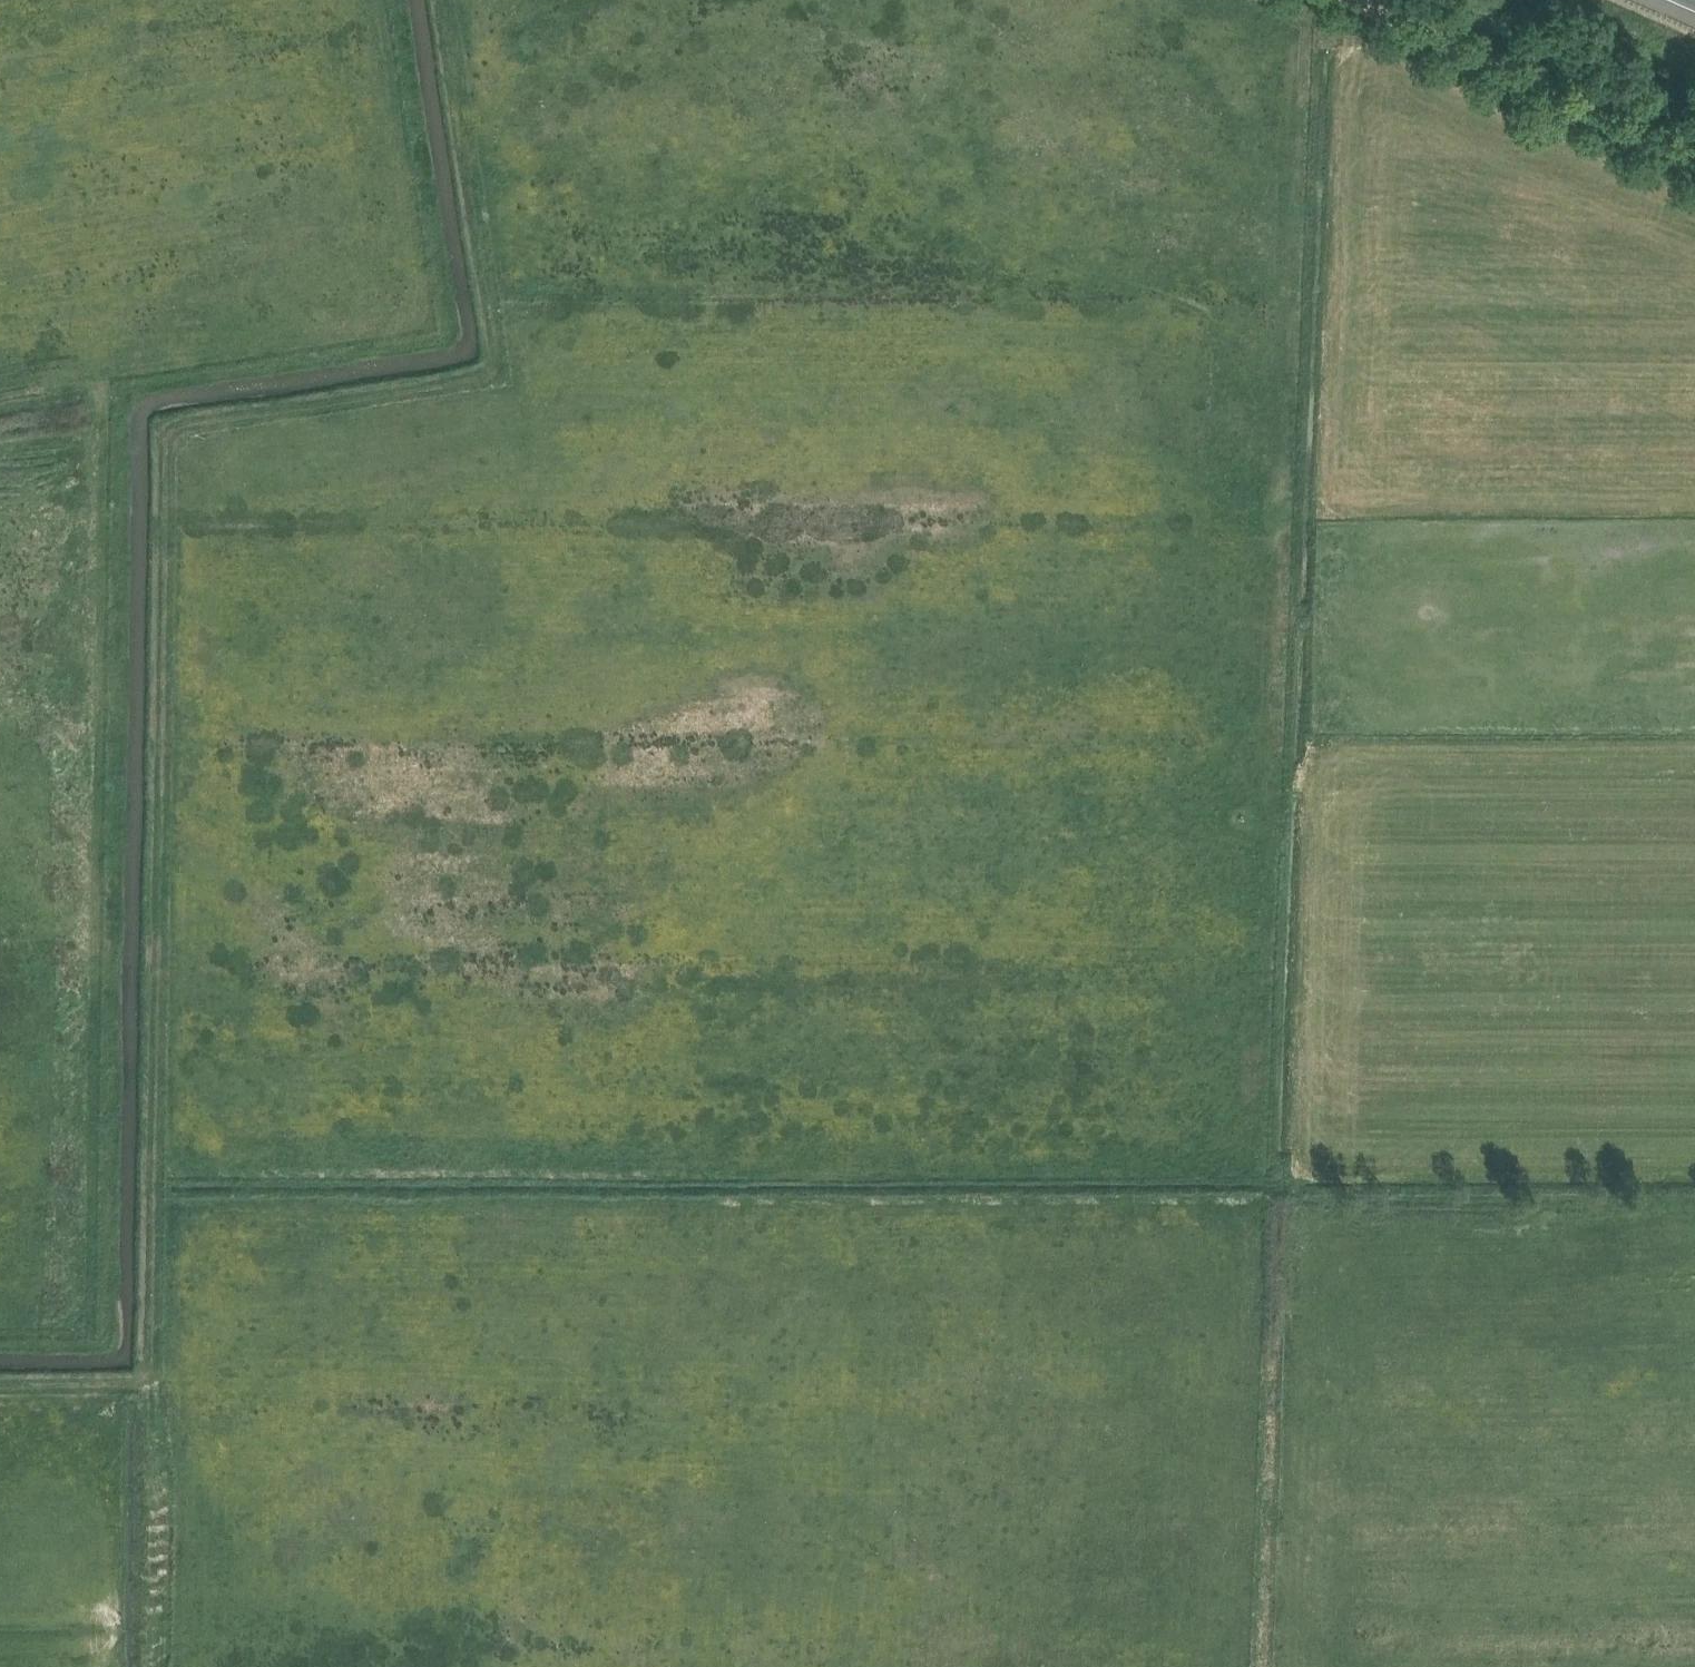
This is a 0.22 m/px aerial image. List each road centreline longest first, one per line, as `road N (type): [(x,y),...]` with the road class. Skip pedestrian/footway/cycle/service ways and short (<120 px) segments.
road 1 (track): [(1349,0),(1694,159)]

